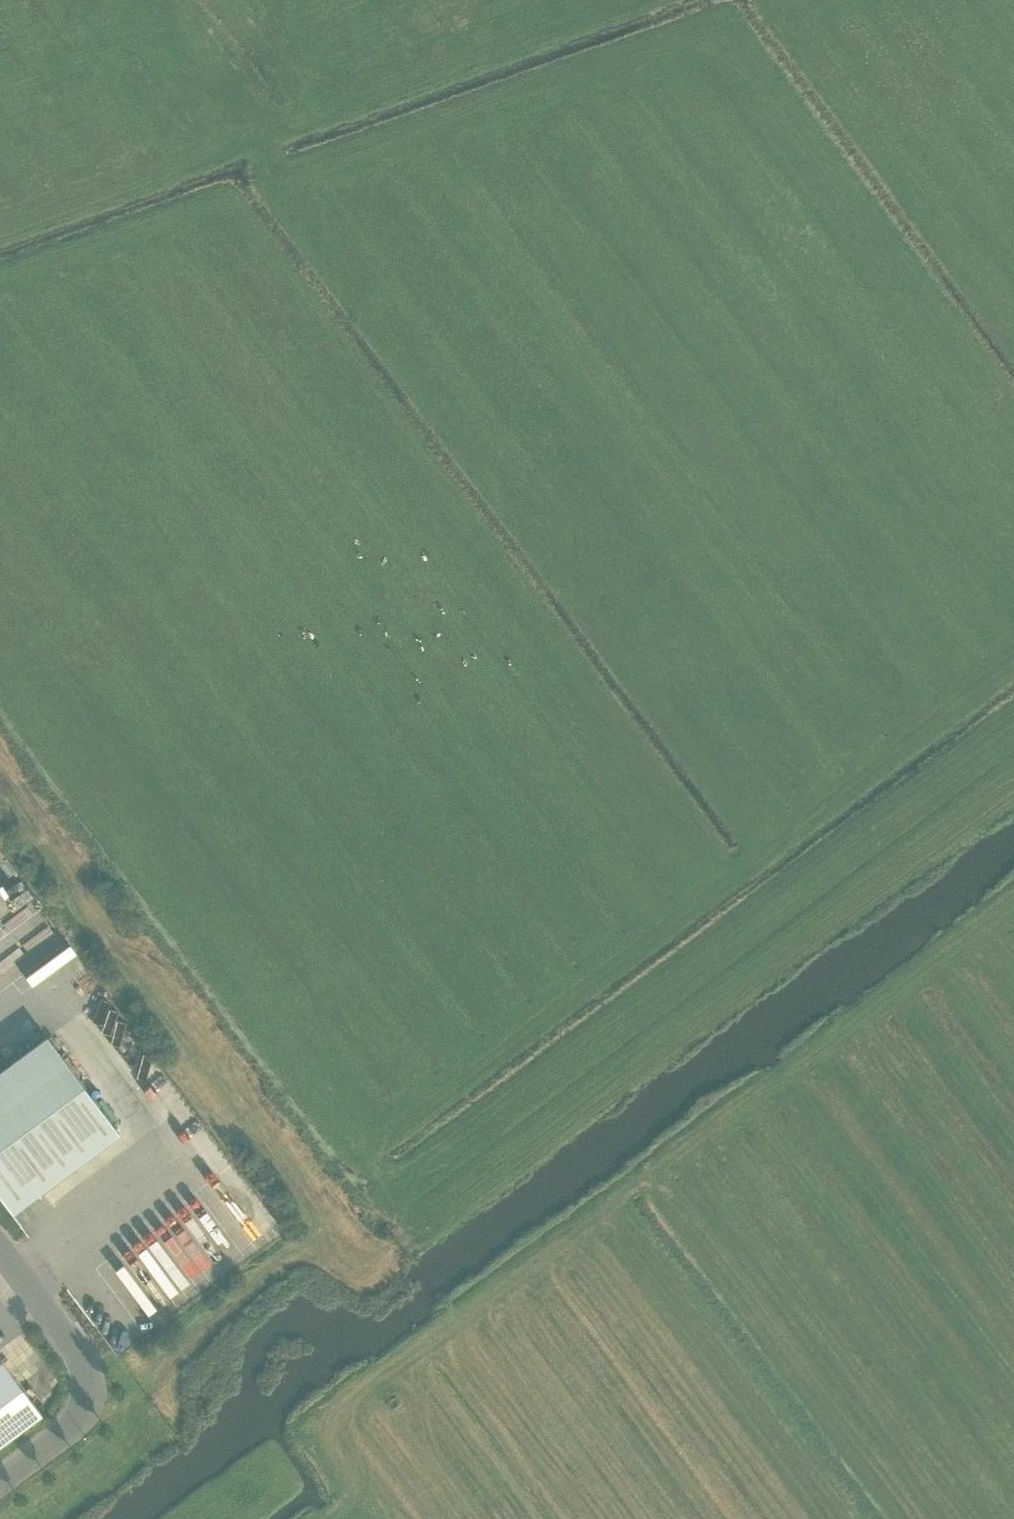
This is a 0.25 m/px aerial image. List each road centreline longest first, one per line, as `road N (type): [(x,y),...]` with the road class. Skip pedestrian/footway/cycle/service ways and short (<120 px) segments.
road 1 (unclassified): [(0,1250),(91,1383),(86,1409),(69,1428),(0,1480)]

